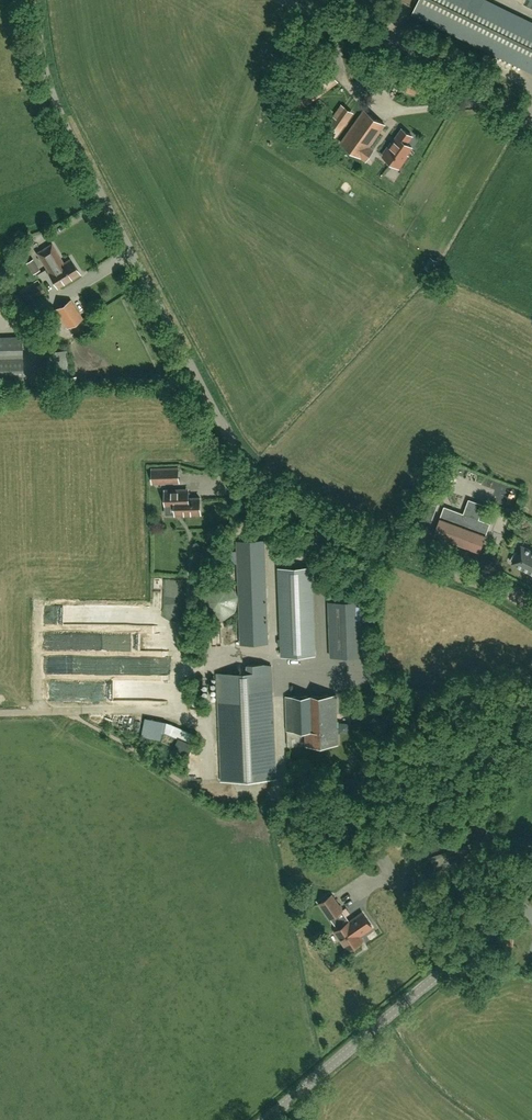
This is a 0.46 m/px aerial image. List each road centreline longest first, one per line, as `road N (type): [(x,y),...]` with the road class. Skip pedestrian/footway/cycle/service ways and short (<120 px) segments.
road 1 (unclassified): [(531,610),(464,574),(324,521),(250,466),(52,96),(33,0)]
road 2 (tertiary): [(271,1119),(387,1025),(531,882)]
road 3 (unclassified): [(531,124),(374,31),(278,0)]

